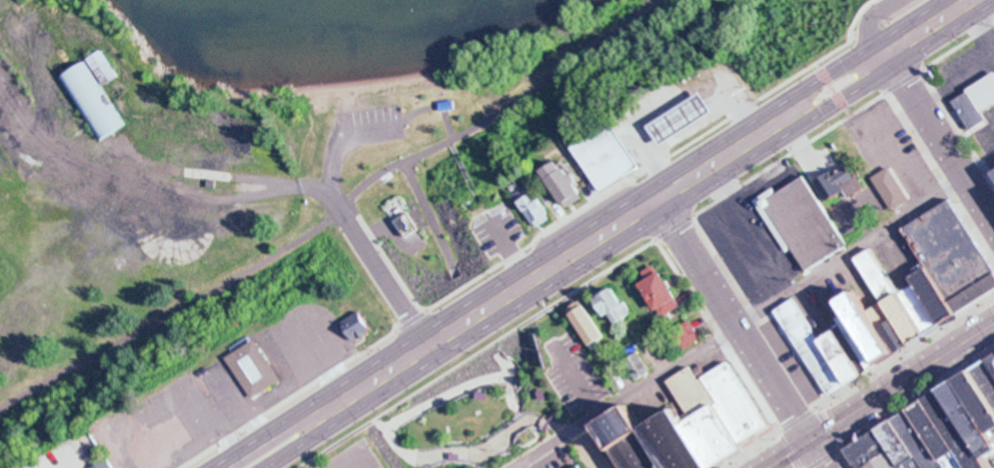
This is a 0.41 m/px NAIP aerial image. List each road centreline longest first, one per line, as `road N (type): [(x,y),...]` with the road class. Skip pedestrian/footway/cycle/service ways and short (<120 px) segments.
road 1 (trunk): [(340,401),(762,131)]
road 2 (residential): [(827,467),(656,199)]
road 3 (tertiary): [(770,467),(993,321)]
road 4 (residential): [(993,226),(875,41)]
road 5 (trunk): [(762,131),(803,86),(895,30),(939,19)]
road 6 (trunk): [(762,131),(813,115),(892,67),(939,19)]
road 7 (trunk): [(340,401),(263,436),(223,467)]

